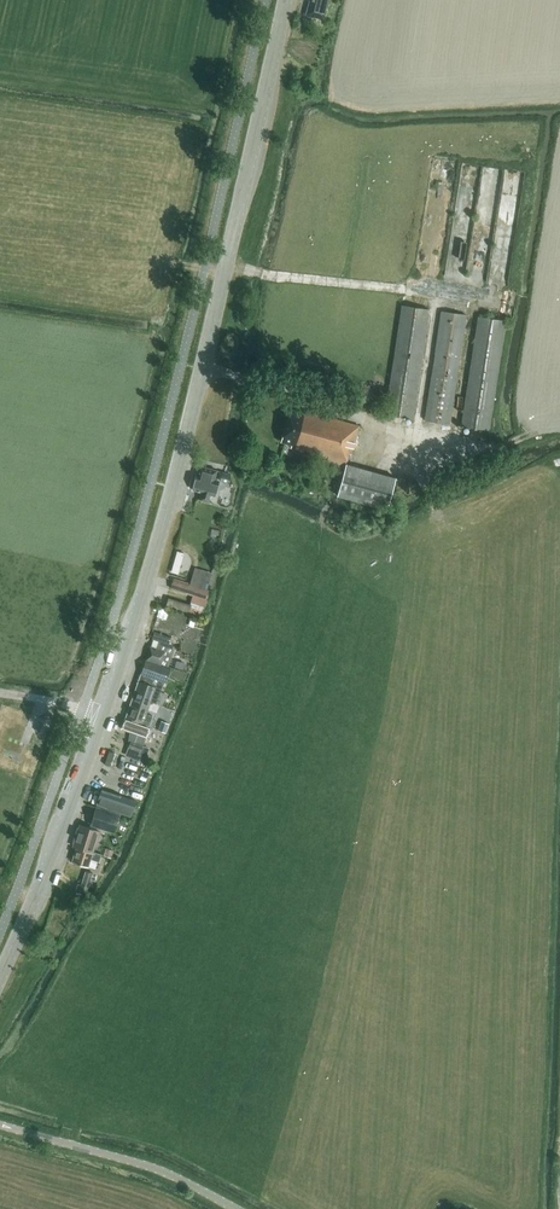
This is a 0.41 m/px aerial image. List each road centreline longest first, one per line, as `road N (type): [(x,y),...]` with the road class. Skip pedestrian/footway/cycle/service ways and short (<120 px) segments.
road 1 (tertiary): [(0,977),(72,806),(140,608),(285,0)]
road 2 (track): [(488,302),(182,264)]
road 3 (unclassified): [(237,1208),(147,1166),(0,1125)]

